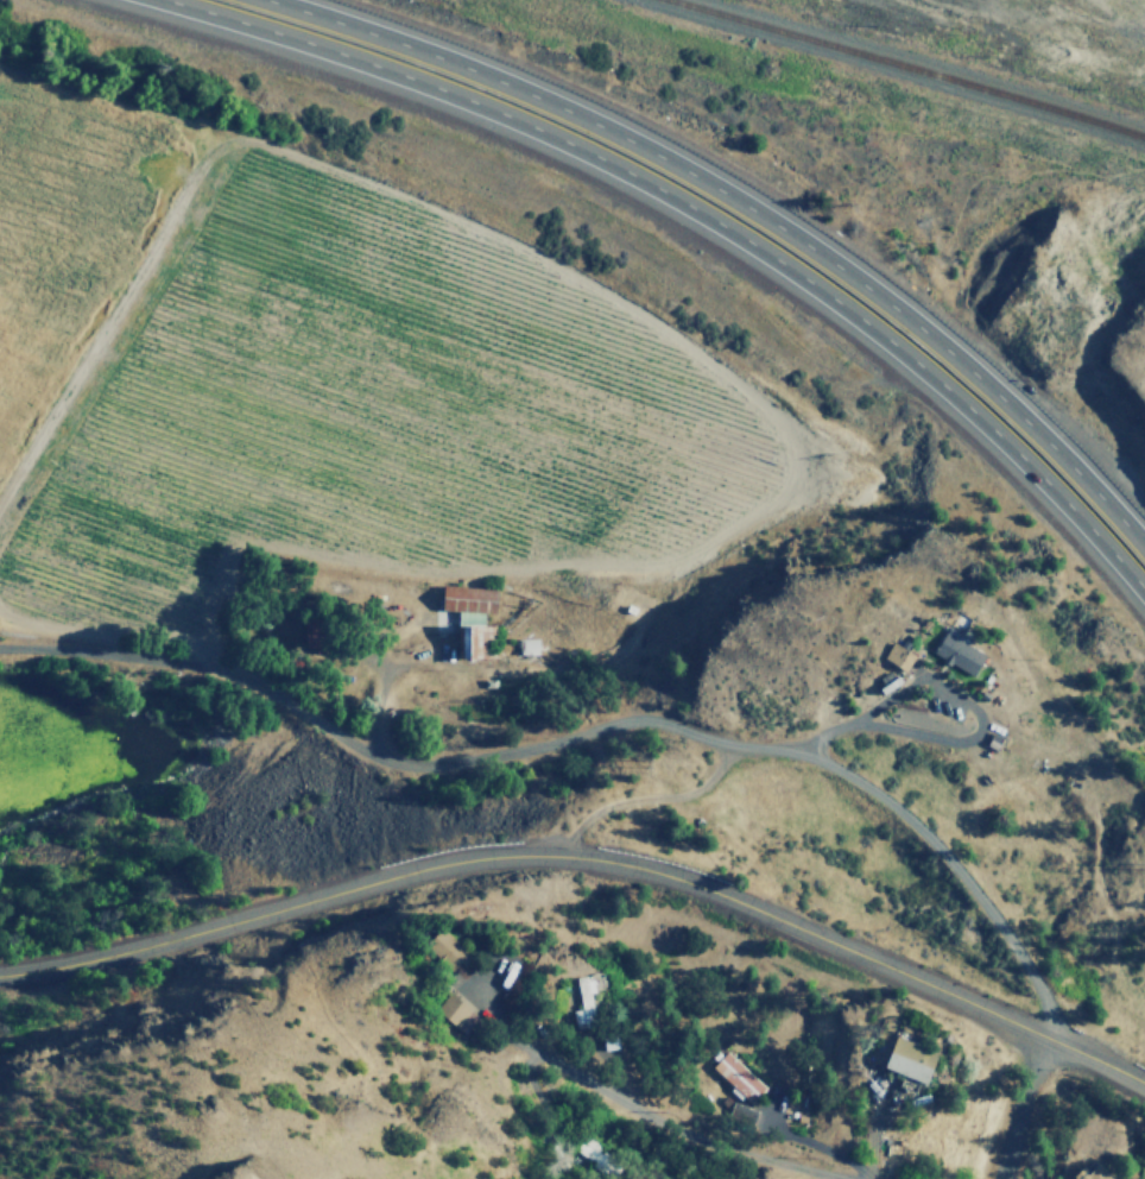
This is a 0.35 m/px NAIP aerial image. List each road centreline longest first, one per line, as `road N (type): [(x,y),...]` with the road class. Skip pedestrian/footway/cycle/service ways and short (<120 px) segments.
road 1 (residential): [(1046,1038),(1050,1010),(988,909),(907,819),(829,761),(742,748),(645,718),(537,750),(418,771),(306,723),(217,672),(0,647)]
road 2 (tertiary): [(0,973),(109,958),(461,865),(592,860),(751,904),(1144,1090)]
road 3 (motorway): [(156,0),(488,105),(741,238),(875,326),(1035,472),(1144,607)]
road 4 (motorway): [(1144,547),(1058,445),(878,297),(715,182),(507,84),(268,0)]
road 5 (residential): [(842,1178),(779,1160),(529,1049),(483,1007)]
road 6 (residential): [(1006,1178),(1046,1038)]

